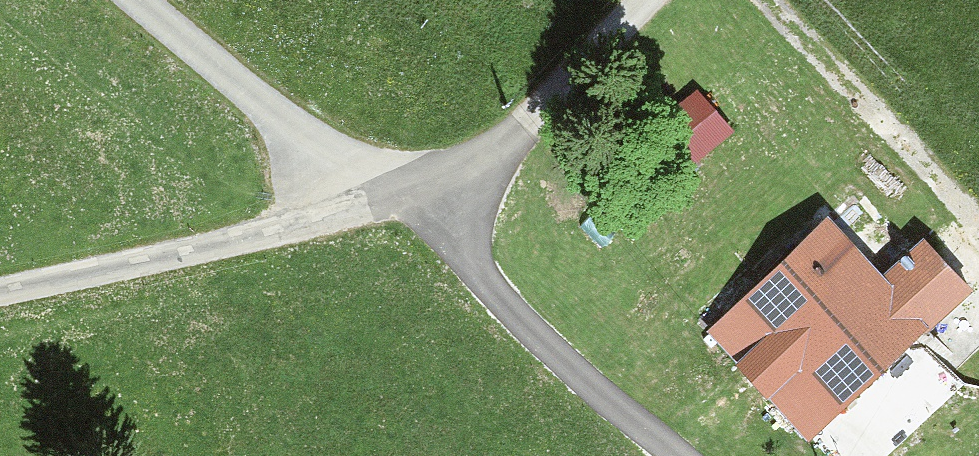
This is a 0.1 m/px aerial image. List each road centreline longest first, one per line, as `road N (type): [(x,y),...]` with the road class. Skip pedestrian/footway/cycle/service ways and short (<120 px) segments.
road 1 (unclassified): [(386,202),(0,288)]
road 2 (unclassified): [(676,455),(386,202)]
road 3 (unclassified): [(642,0),(507,136),(386,202)]

